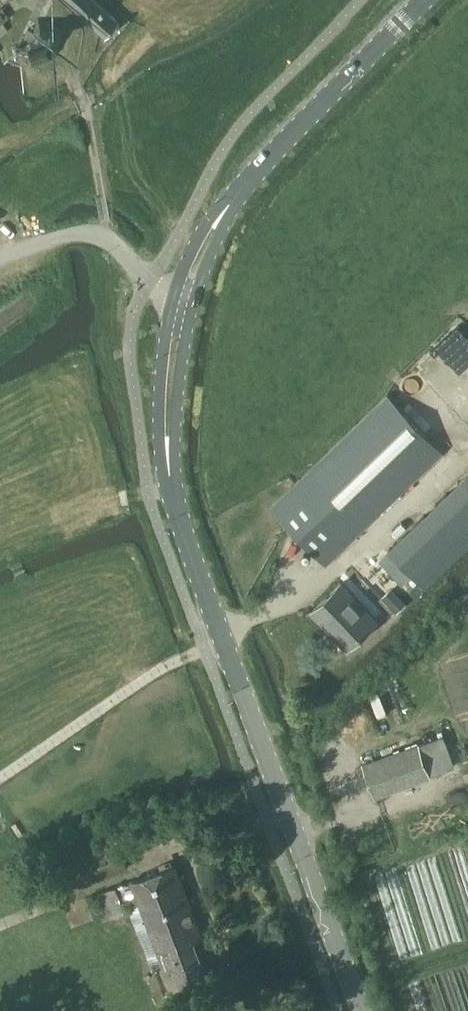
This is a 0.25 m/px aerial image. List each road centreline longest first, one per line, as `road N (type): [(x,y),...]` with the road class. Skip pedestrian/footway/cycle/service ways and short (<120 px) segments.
road 1 (tertiary): [(364,1010),(170,479)]
road 2 (tertiary): [(238,193),(426,0)]
road 3 (track): [(227,647),(165,671),(0,780)]
road 4 (unclassified): [(0,259),(57,237),(104,233),(174,301)]
road 5 (tertiary): [(174,301),(160,397),(170,479)]
road 6 (track): [(297,829),(467,777)]
road 7 (tertiary): [(170,479),(194,308)]
road 8 (track): [(119,99),(151,161),(174,242)]
road 9 (track): [(467,464),(370,551)]
road 10 (tertiary): [(238,193),(207,223),(174,301)]
road 11 (tertiary): [(194,308),(238,193)]

